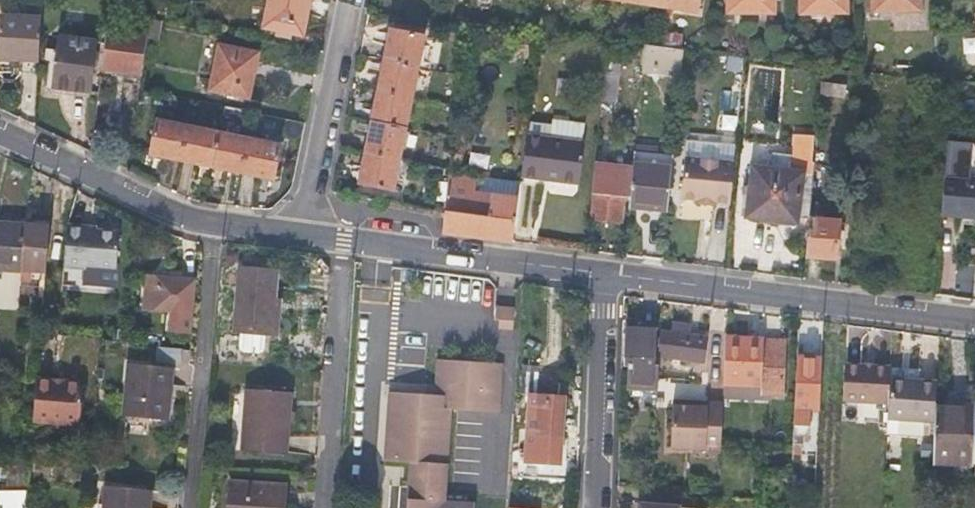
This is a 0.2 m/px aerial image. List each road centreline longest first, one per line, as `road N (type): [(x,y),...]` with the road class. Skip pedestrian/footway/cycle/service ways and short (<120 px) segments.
road 1 (residential): [(604,273),(974,321)]
road 2 (residential): [(0,136),(153,208),(297,239)]
road 3 (residential): [(297,239),(604,273)]
road 4 (residential): [(343,0),(297,239)]
road 5 (residential): [(594,507),(604,273)]

